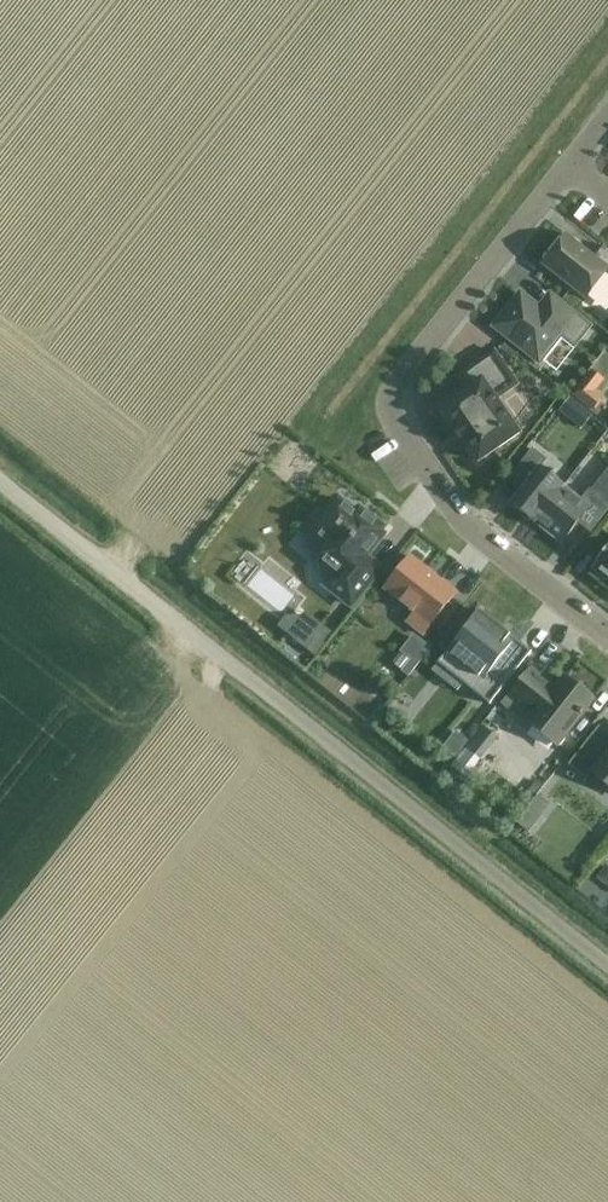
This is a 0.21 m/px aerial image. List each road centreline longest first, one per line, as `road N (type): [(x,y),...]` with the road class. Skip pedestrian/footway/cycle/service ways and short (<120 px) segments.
road 1 (unclassified): [(607,965),(0,480)]
road 2 (residential): [(607,636),(479,537),(430,478),(391,409),(396,383),(569,165)]

